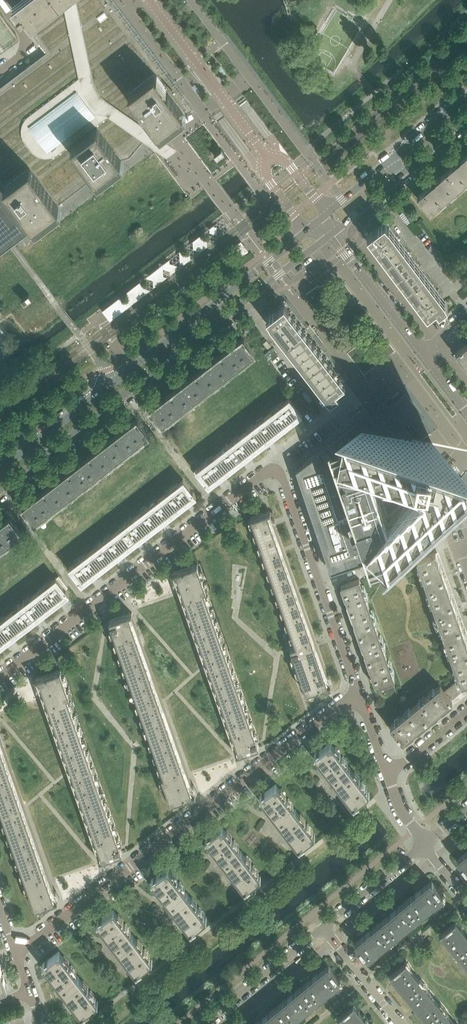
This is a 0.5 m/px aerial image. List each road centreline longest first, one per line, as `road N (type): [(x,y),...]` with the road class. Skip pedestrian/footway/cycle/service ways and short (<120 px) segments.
road 1 (residential): [(14,948),(357,697)]
road 2 (tertiary): [(0,490),(332,234)]
road 3 (tertiary): [(307,228),(0,465)]
road 4 (residential): [(273,468),(0,676)]
road 5 (residential): [(357,697),(273,468)]
road 6 (tertiary): [(466,95),(326,212)]
road 7 (tertiary): [(332,234),(466,116)]
road 8 (unclassified): [(326,212),(288,163),(265,155),(267,175),(307,228)]
road 9 (residential): [(323,928),(204,1023)]
road 10 (residential): [(422,349),(332,234)]
road 11 (residential): [(424,844),(323,928)]
road 12 (residential): [(323,928),(401,1023)]

